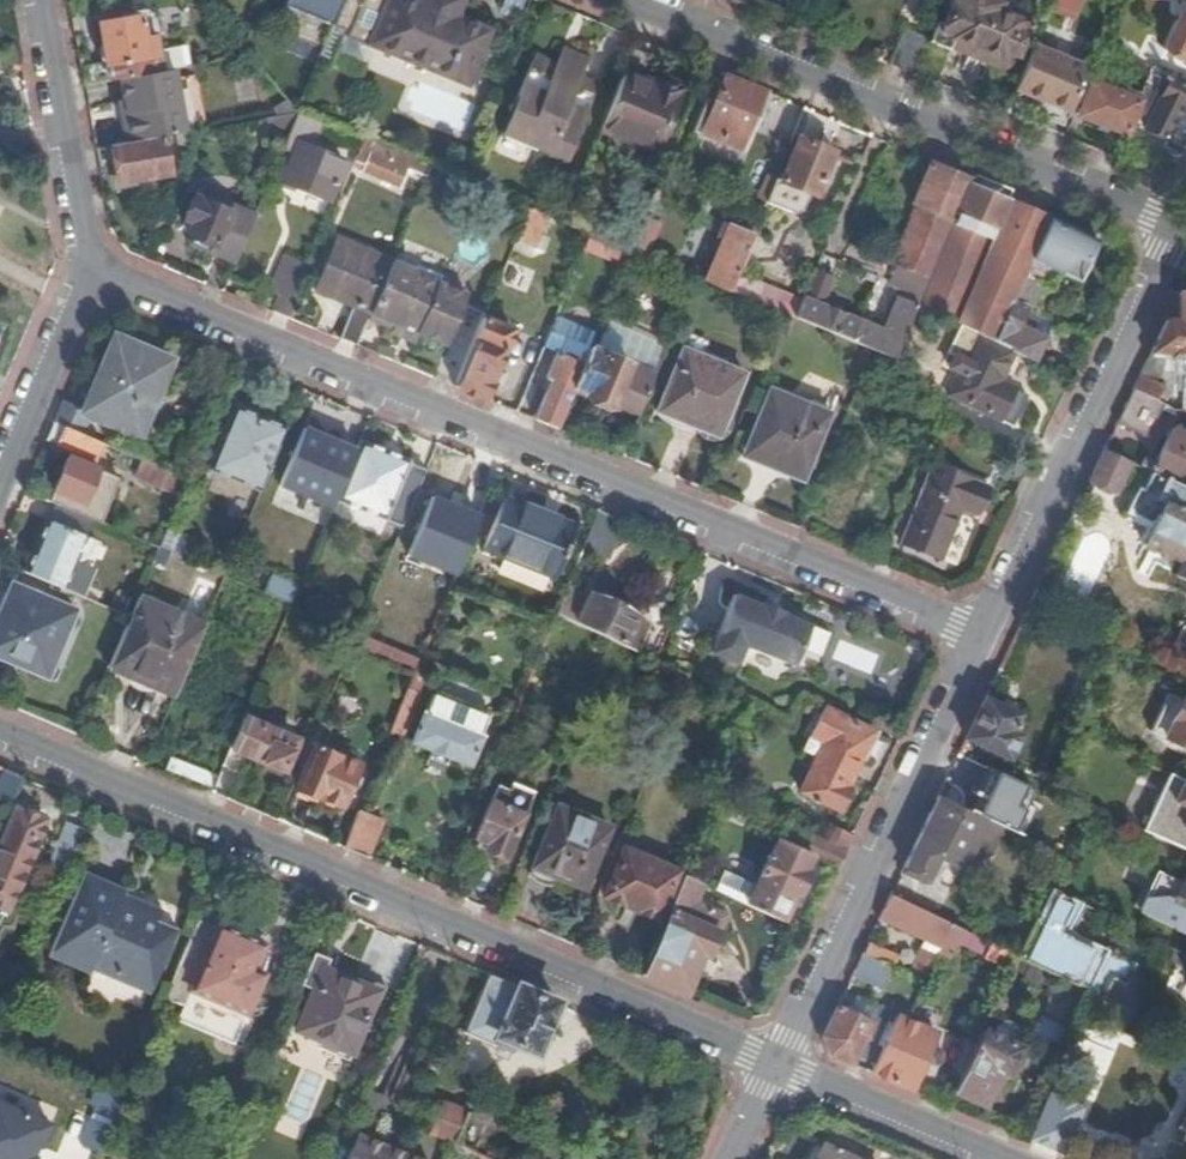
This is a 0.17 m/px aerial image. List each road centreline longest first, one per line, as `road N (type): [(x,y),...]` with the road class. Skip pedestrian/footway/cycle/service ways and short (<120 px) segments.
road 1 (residential): [(88,269),(981,639)]
road 2 (residential): [(0,734),(774,1068)]
road 3 (residential): [(632,0),(1176,225)]
road 4 (residential): [(774,1068),(981,639)]
road 5 (residential): [(981,639),(1176,225)]
road 6 (residential): [(44,0),(88,269)]
road 7 (residential): [(774,1068),(994,1158)]
road 8 (residential): [(0,477),(88,269)]

